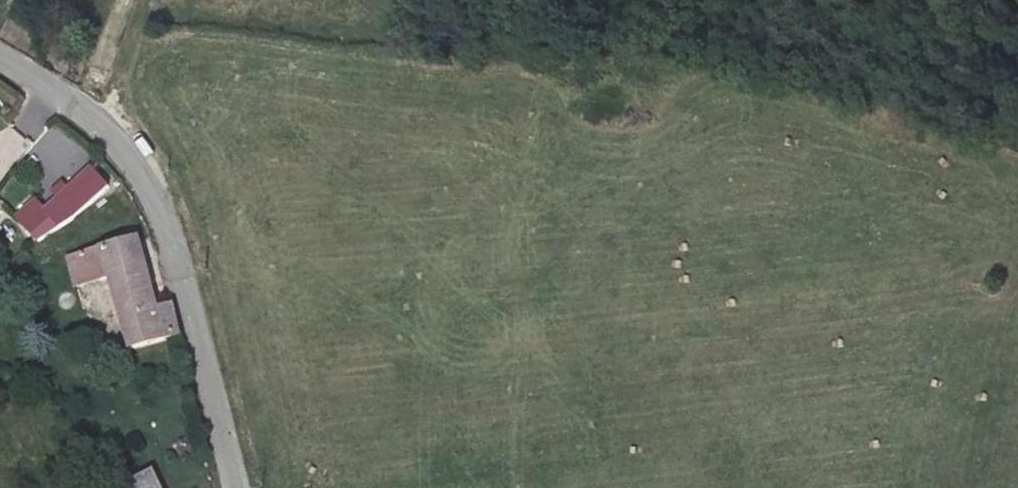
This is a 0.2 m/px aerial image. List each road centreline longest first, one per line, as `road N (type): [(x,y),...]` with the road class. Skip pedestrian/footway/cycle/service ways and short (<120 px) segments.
road 1 (unclassified): [(0,56),(113,135),(166,215),(240,487)]

